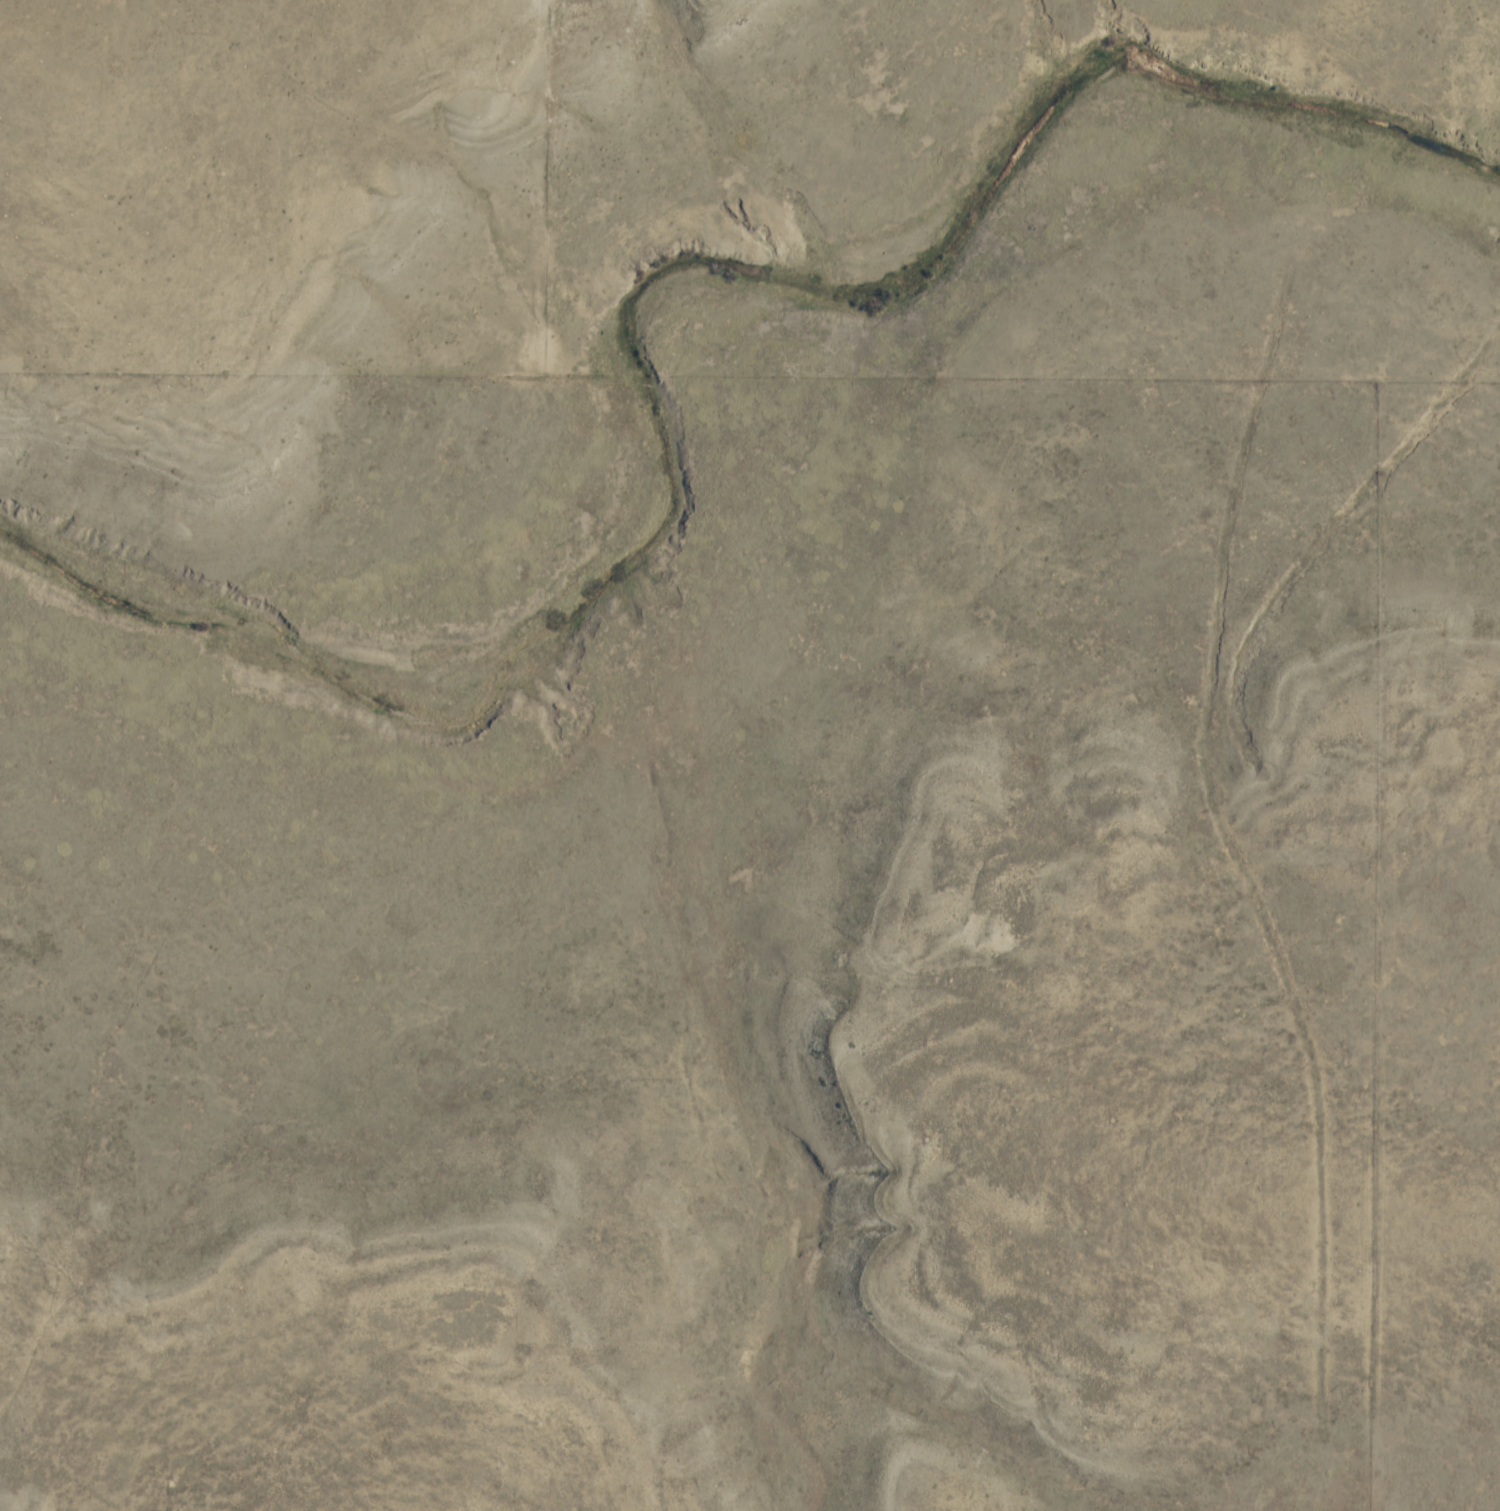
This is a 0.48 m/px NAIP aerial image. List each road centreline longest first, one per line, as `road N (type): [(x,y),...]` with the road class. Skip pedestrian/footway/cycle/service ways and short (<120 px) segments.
road 1 (track): [(1308,1510),(1287,1172),(1240,950),(1160,759),(1166,648),(1250,526),(1414,409),(1499,290)]

